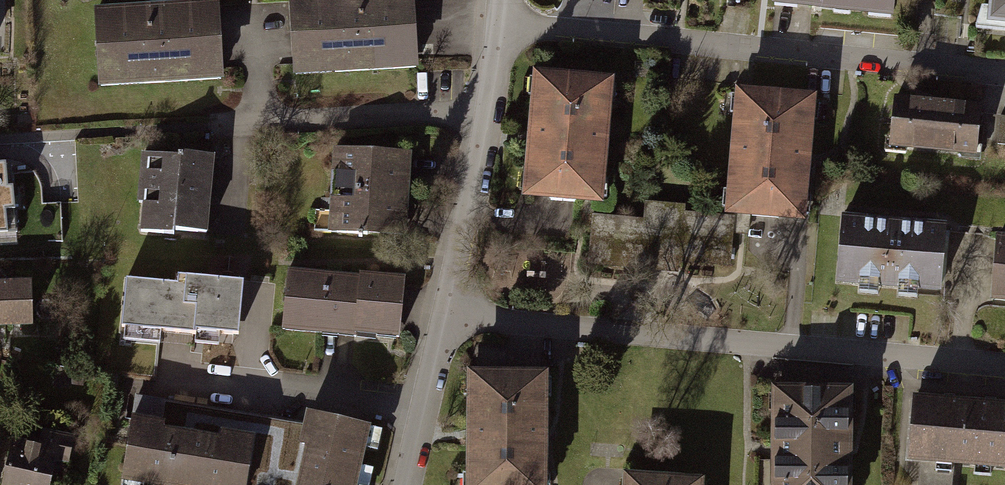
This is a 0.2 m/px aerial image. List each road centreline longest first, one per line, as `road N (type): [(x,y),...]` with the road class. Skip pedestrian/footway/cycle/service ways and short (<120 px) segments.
road 1 (residential): [(1004,365),(450,317)]
road 2 (residential): [(504,24),(1004,71)]
road 3 (residential): [(488,114),(227,125)]
road 4 (residential): [(450,317),(488,114)]
road 5 (residential): [(405,484),(450,317)]

